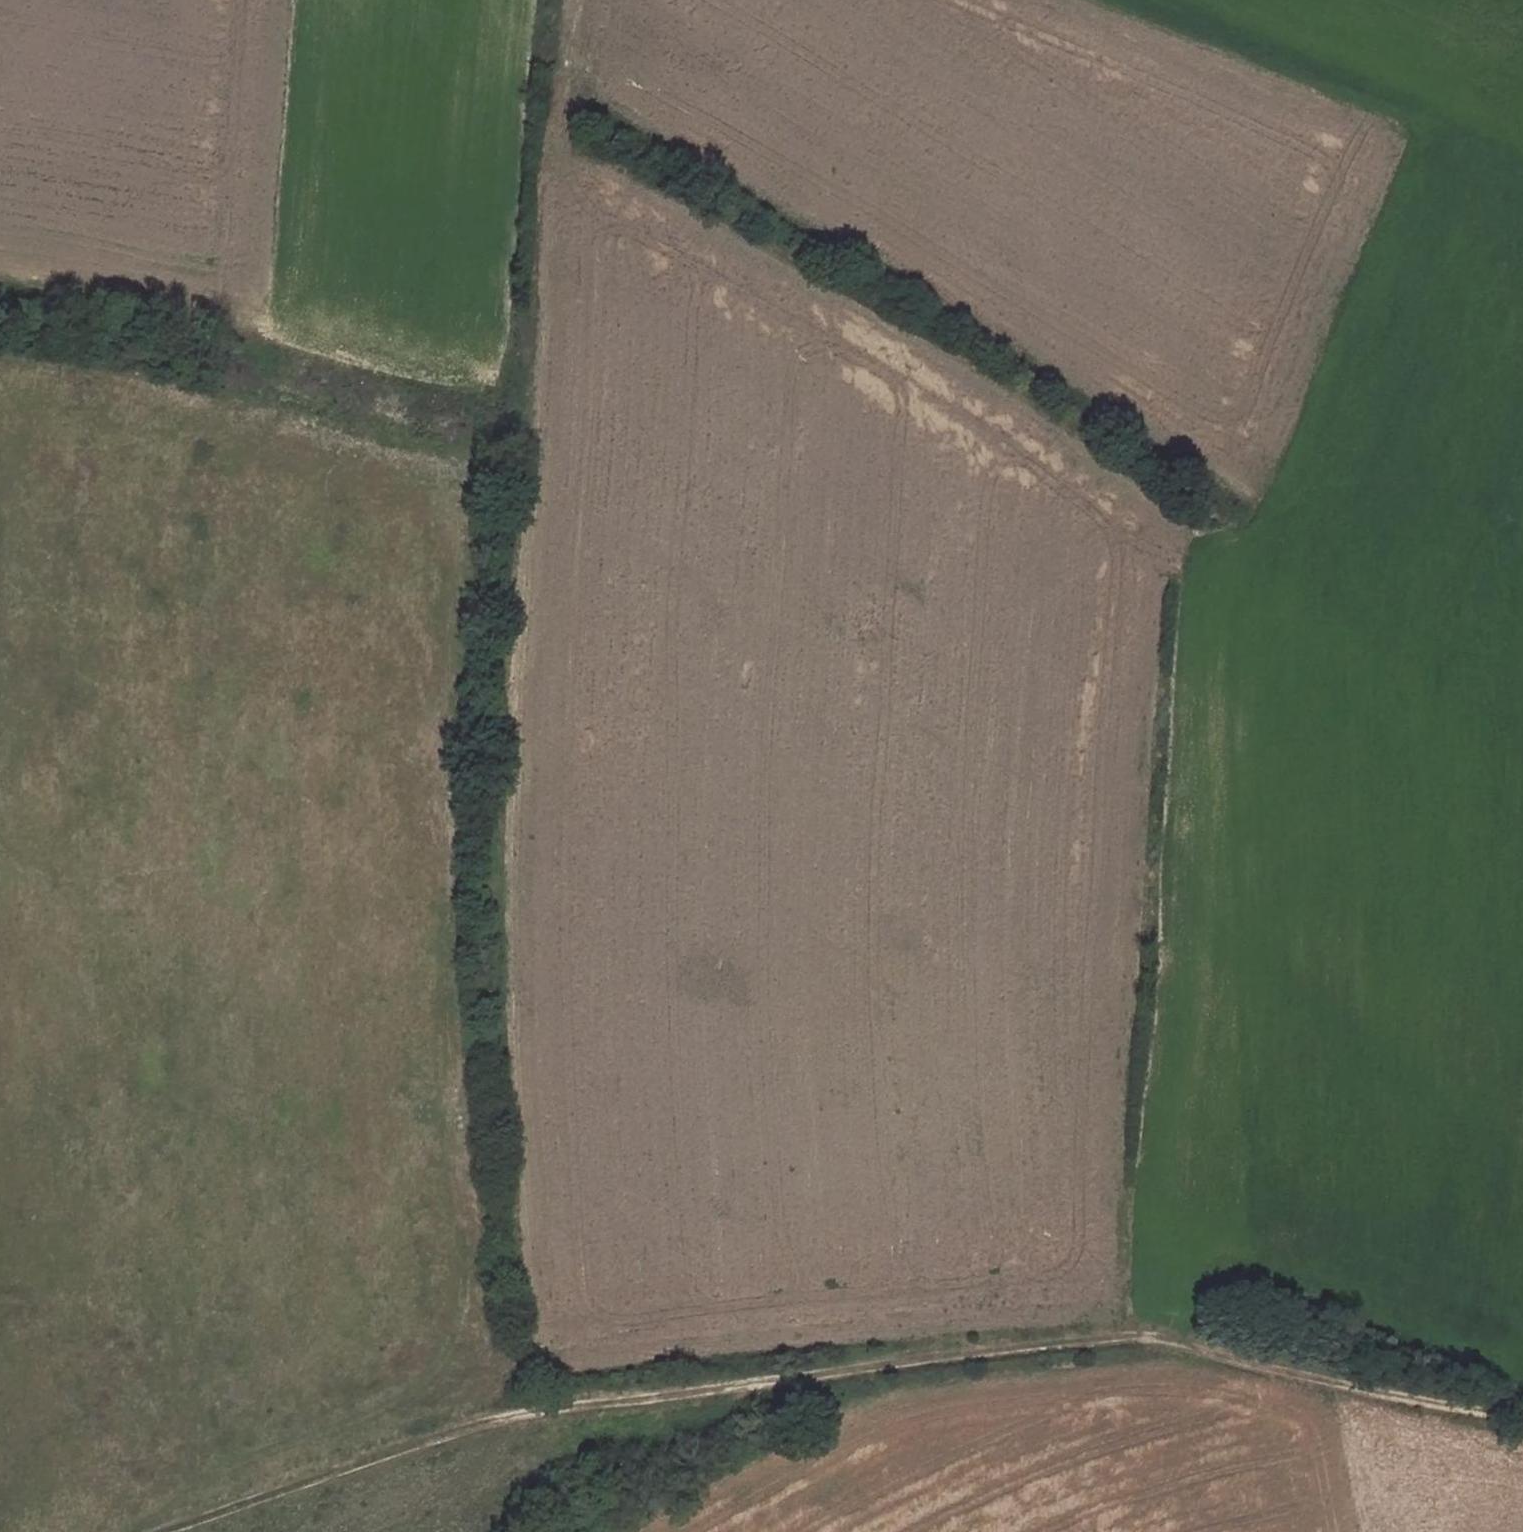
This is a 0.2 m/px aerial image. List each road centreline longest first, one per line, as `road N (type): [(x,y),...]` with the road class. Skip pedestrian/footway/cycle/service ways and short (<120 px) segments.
road 1 (track): [(1522,1422),(1273,1370),(1149,1335),(896,1360),(746,1390),(505,1418),(158,1531)]
road 2 (track): [(1522,169),(1457,142),(1416,110),(1136,0)]

